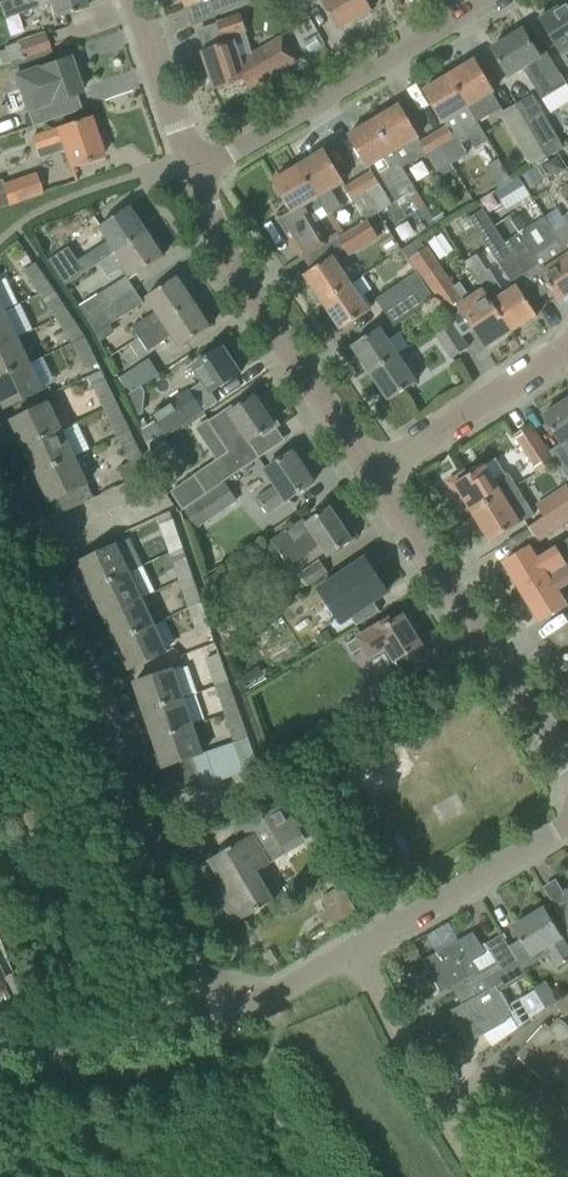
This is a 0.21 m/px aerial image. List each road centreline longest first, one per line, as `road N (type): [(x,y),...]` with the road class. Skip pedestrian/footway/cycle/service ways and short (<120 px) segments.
road 1 (residential): [(372,469),(228,250),(189,162)]
road 2 (residential): [(567,766),(372,469)]
road 3 (residential): [(189,162),(234,154),(489,0)]
road 4 (residential): [(219,1014),(105,739)]
road 5 (residential): [(105,739),(0,487)]
road 6 (unclassified): [(353,954),(567,822)]
road 7 (residential): [(372,469),(567,344)]
road 8 (unclassified): [(0,1039),(141,1041),(219,1014)]
road 9 (residential): [(353,954),(441,1109)]
road 10 (residential): [(189,162),(134,0)]
road 11 (residential): [(441,1109),(477,1085),(519,1111),(567,1158)]
road 12 (unclassified): [(219,1014),(353,954)]

